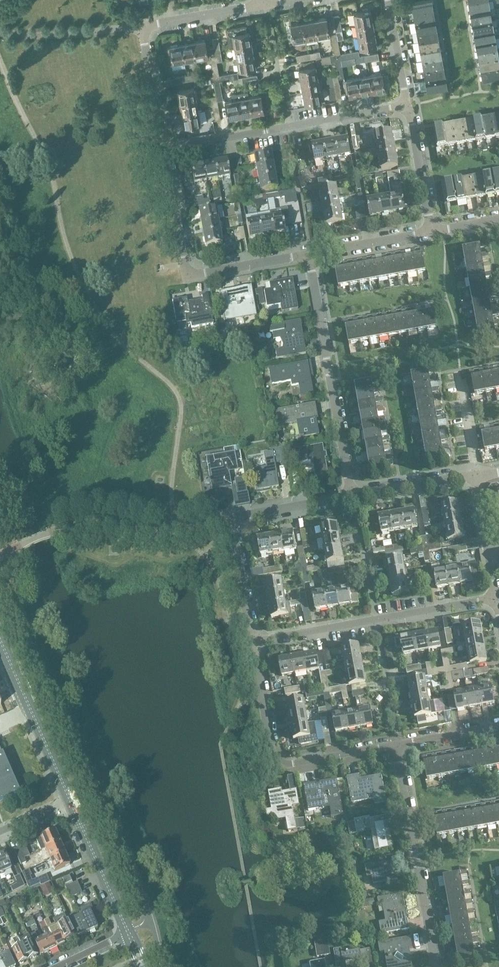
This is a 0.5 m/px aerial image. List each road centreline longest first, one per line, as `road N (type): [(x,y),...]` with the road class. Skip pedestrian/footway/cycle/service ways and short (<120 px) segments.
road 1 (residential): [(354,498),(310,251)]
road 2 (residential): [(252,644),(231,520),(354,498)]
road 3 (residential): [(252,644),(495,601)]
road 4 (residential): [(168,145),(409,105)]
road 5 (residential): [(168,145),(145,25),(265,3)]
road 6 (residential): [(436,966),(396,746)]
road 7 (unclassified): [(128,932),(71,801)]
road 8 (residential): [(270,751),(294,764),(396,746)]
road 9 (residential): [(193,271),(168,145)]
road 10 (residential): [(430,230),(409,105)]
road 11 (residential): [(354,498),(477,476)]
road 12 (residential): [(310,251),(430,230)]

